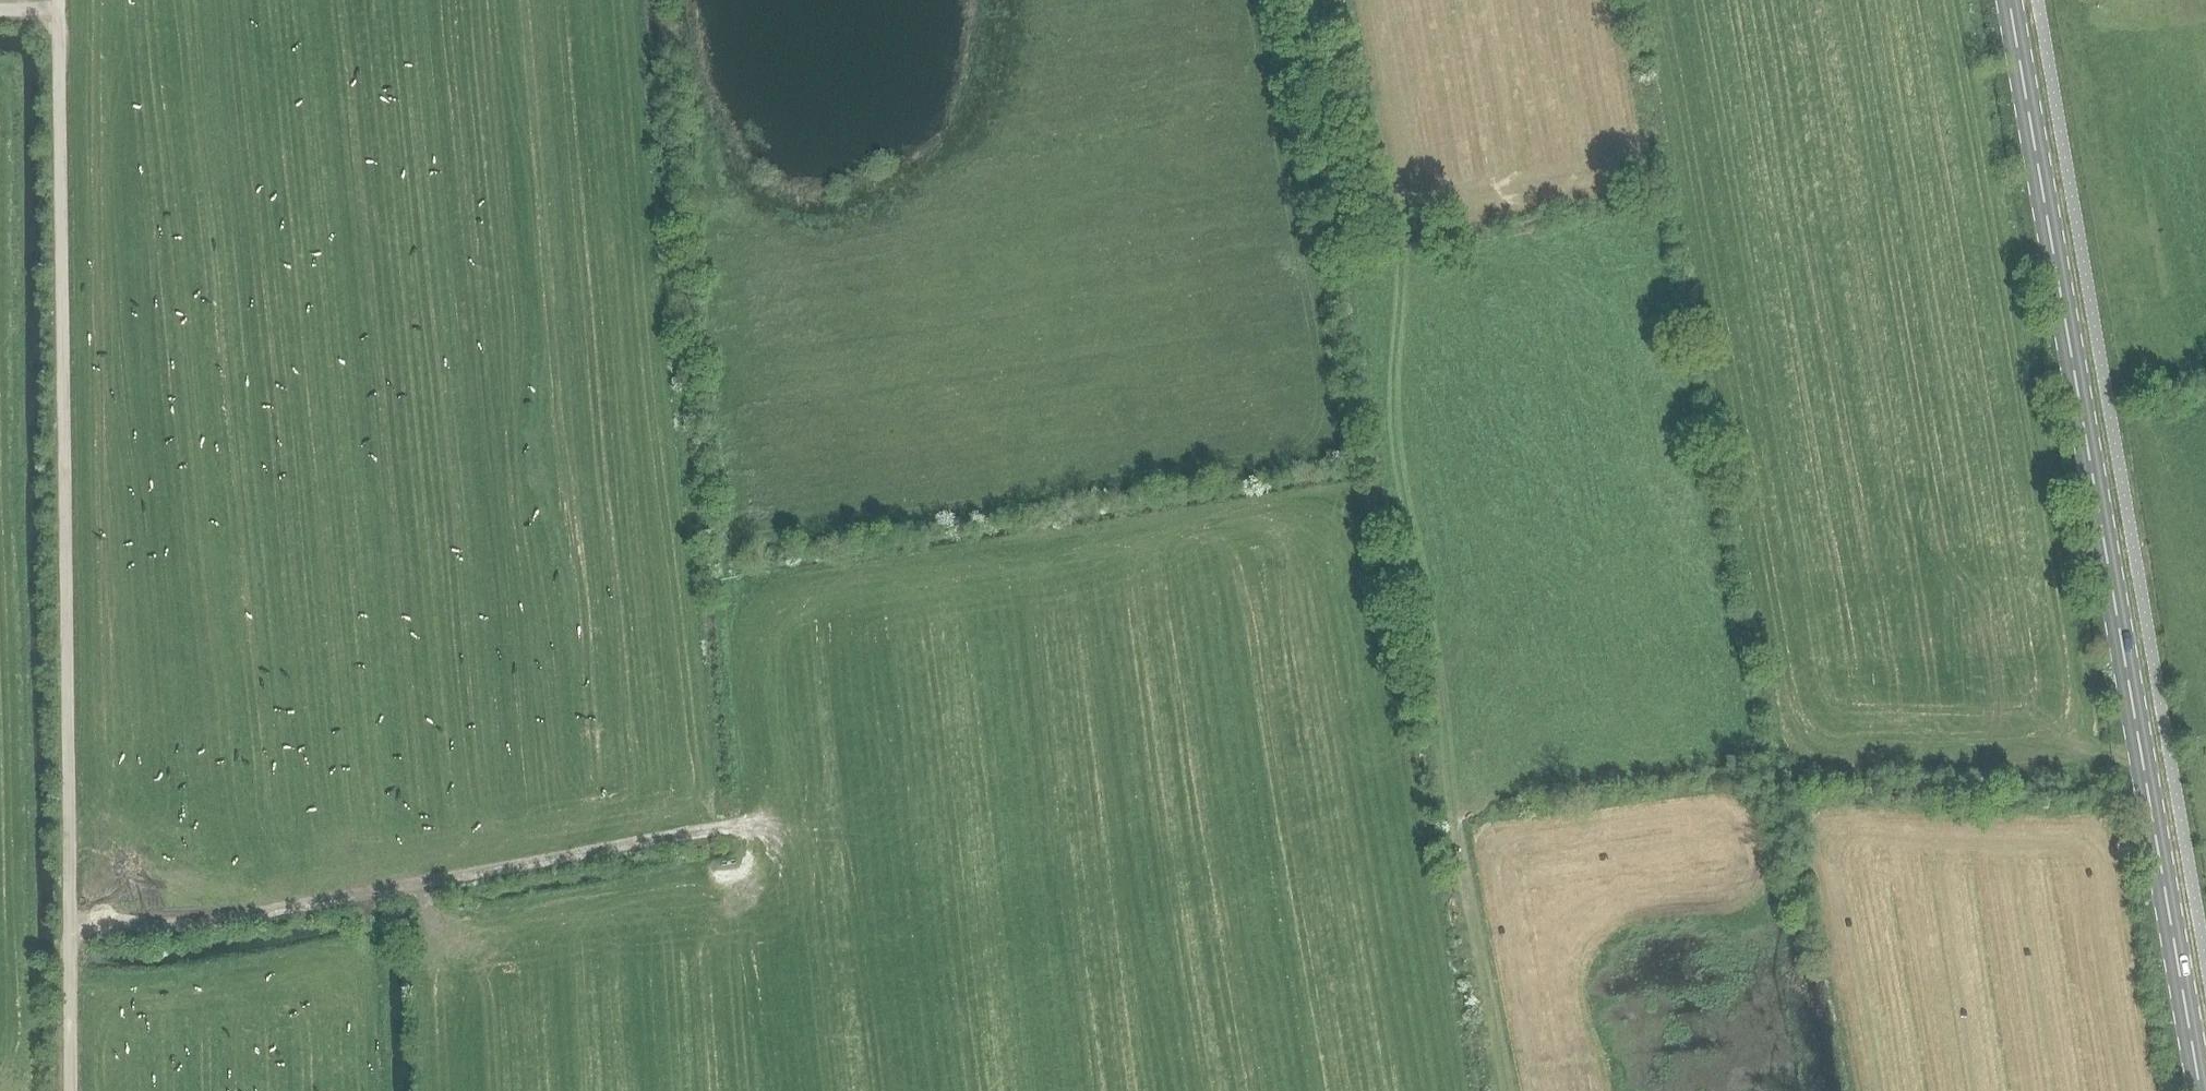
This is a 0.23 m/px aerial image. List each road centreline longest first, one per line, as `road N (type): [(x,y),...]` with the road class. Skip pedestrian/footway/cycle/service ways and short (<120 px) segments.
road 1 (tertiary): [(2201,1090),(2010,0)]

